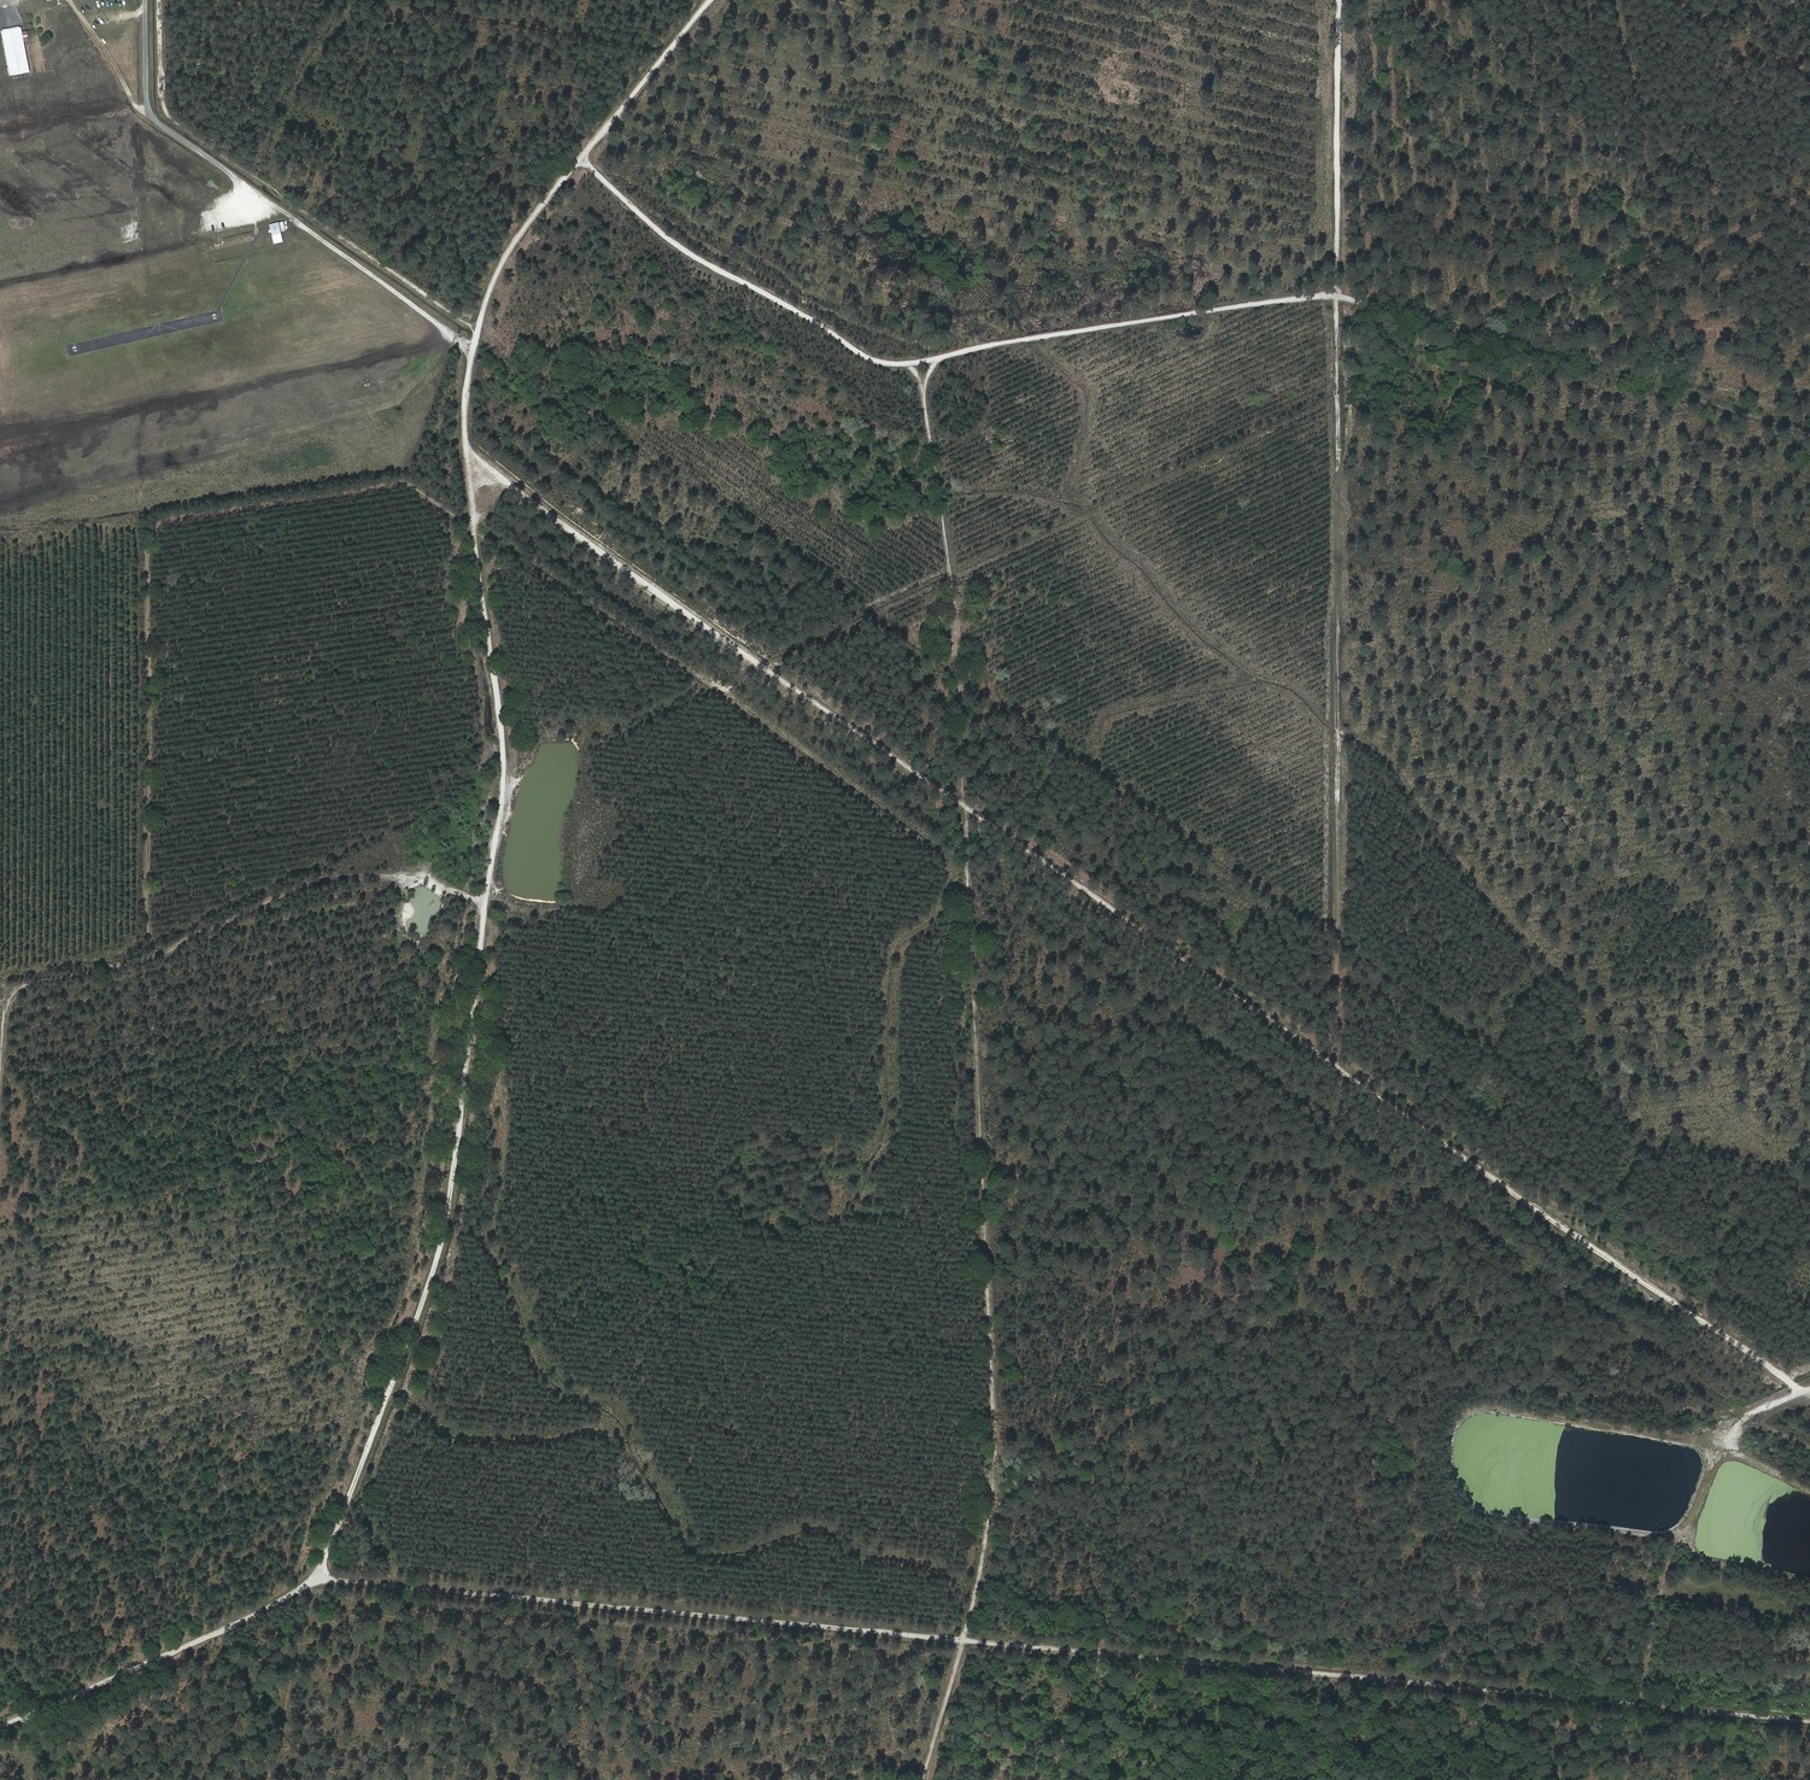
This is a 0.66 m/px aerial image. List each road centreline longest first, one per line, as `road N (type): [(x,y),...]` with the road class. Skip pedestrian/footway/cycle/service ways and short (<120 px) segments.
road 1 (track): [(0,1728),(268,1610),(317,1575),(325,1558),(443,1240),(500,814),(502,739),(465,430),(477,335),(495,277),(527,225),(709,0)]
road 2 (track): [(1809,1721),(317,1575),(277,1779)]
road 3 (track): [(1804,1393),(467,455)]
road 4 (track): [(910,363),(924,382),(965,720),(995,1460),(963,1641),(922,1779)]
road 5 (track): [(1339,0),(1336,295),(880,362),(690,254),(580,158)]
road 6 (track): [(1336,295),(1334,1065)]
road 7 (track): [(473,526),(403,483),(174,517),(152,529),(145,566),(155,957)]
road 8 (unclassified): [(145,0),(146,95),(156,121),(473,350)]
road 9 (track): [(161,0),(163,104),(171,119),(477,335)]
road 10 (track): [(1336,295),(1809,434)]
road 11 (track): [(1809,1390),(1747,1417),(1730,1438),(1660,1592),(1639,1706)]
road 12 (track): [(155,957),(326,879),(418,875),(485,902)]
road 13 (track): [(155,957),(13,987),(5,999),(0,1077)]
road 14 (track): [(149,110),(135,106),(72,0)]

